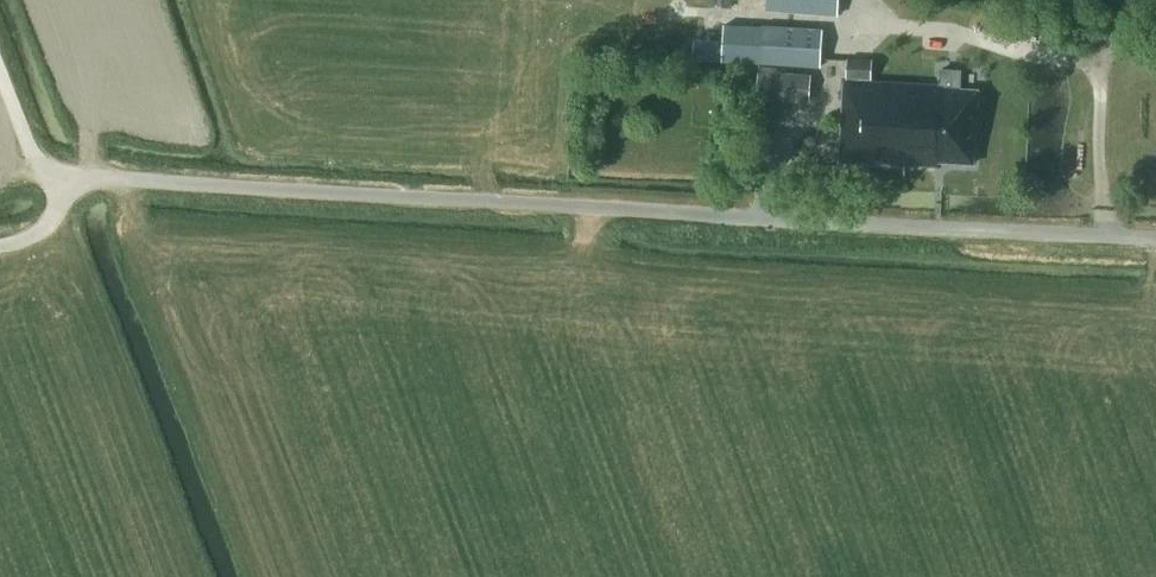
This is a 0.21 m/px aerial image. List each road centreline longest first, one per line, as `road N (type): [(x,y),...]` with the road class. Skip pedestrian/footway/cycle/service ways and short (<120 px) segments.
road 1 (unclassified): [(1155,237),(65,174)]
road 2 (track): [(836,25),(926,28),(1092,67),(1101,85),(1105,234)]
road 3 (track): [(0,246),(45,230),(65,174),(43,163),(23,136),(0,75)]

